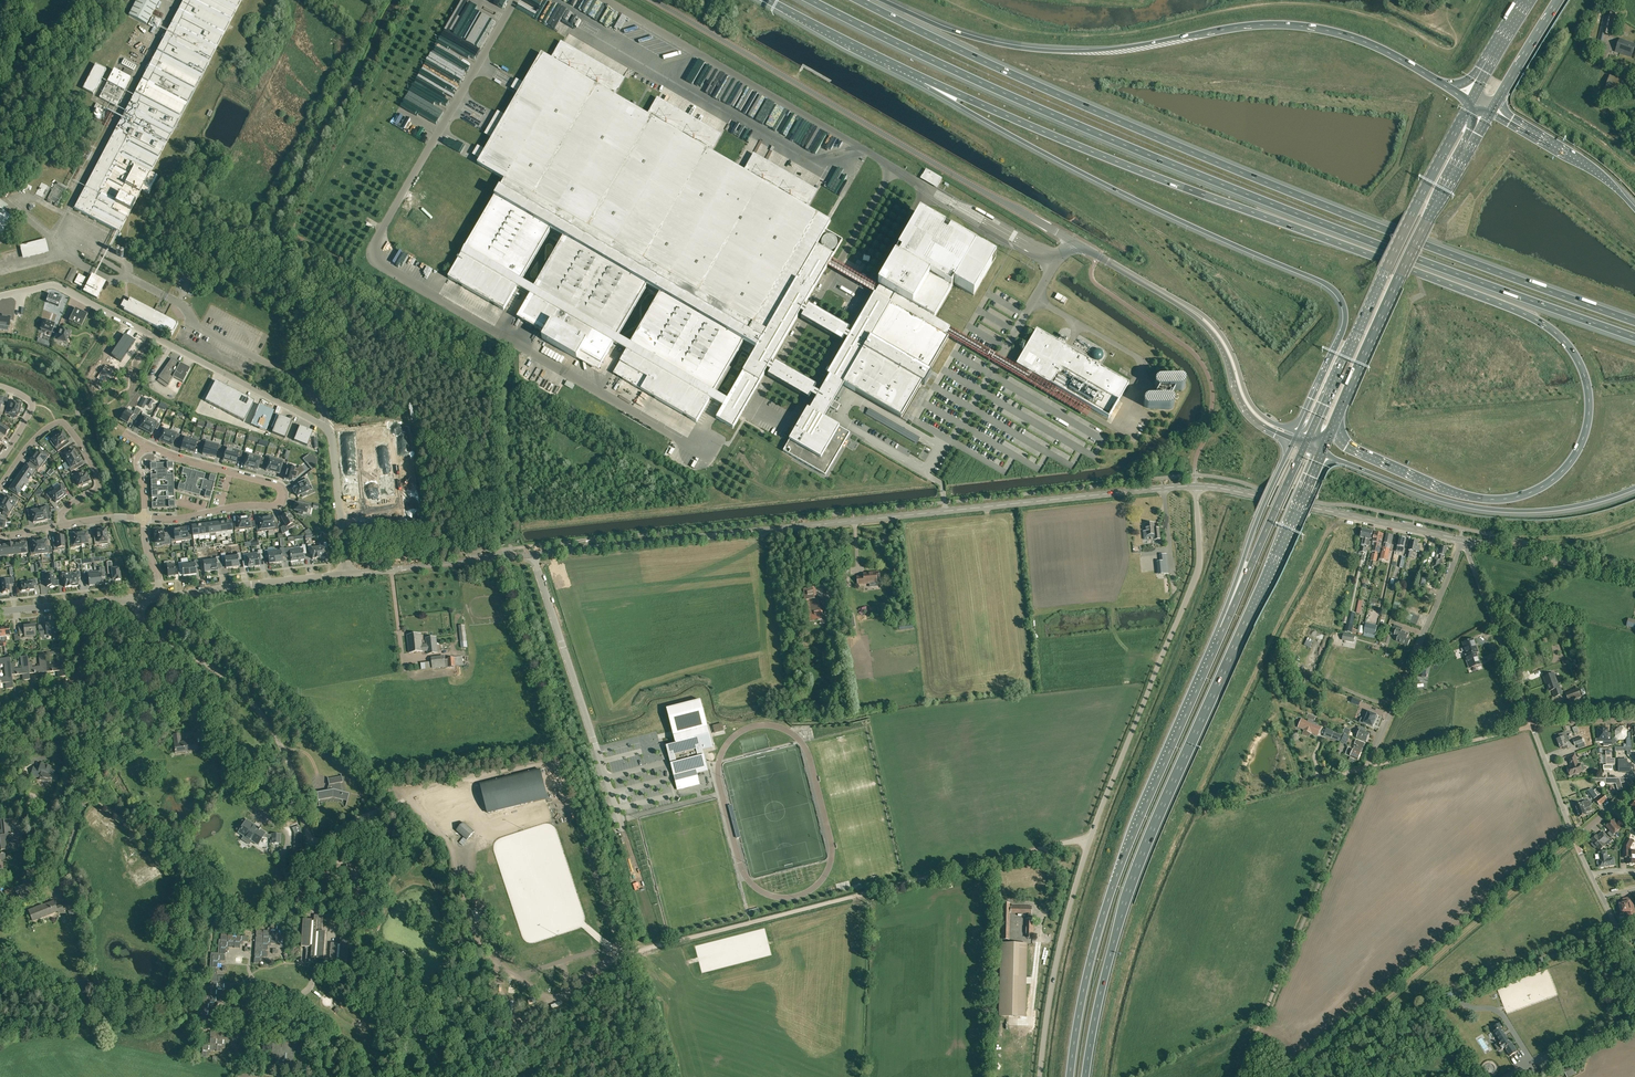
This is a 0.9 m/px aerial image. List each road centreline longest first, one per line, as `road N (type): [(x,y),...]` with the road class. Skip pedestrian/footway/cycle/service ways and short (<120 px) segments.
road 1 (motorway): [(926,79),(1148,174),(1537,320),(1575,355),(1589,401),(1580,445),(1558,475),(1499,500),(1449,490),(1356,448),(1337,416)]
road 2 (track): [(596,743),(433,786),(416,808),(452,844),(486,960),(547,997),(565,996),(611,961),(1059,844)]
road 3 (motorway): [(811,0),(1170,163),(1634,337)]
road 4 (motorway): [(1634,322),(1187,150),(859,0)]
road 5 (trunk): [(1087,1076),(1109,962),(1155,820),(1322,453)]
road 6 (tertiary): [(533,554),(1196,487)]
road 7 (motorway): [(1472,99),(1385,48),(1319,26),(1256,23),(1108,49),(1048,50),(979,40),(882,0)]
road 8 (unclassified): [(1187,308),(651,0)]
road 9 (motorway): [(926,79),(1052,157),(1335,292),(1345,323),(1298,432)]
road 10 (unclassified): [(1268,1006),(1463,540)]
road 11 (residential): [(18,291),(59,286),(329,427),(347,574)]
road 12 (trunk): [(1223,630),(1112,890),(1071,1076)]
road 13 (track): [(1203,809),(1532,725),(1634,720)]
road 14 (trunk): [(1472,99),(1308,437)]
road 15 (unclassified): [(1091,836),(1198,571),(1196,487)]
road 16 (track): [(1294,1076),(1574,838)]
road 17 (trunk): [(1337,416),(1426,222),(1492,110)]
road 18 (residential): [(288,996),(289,1016),(232,1031),(202,1029),(202,975),(215,922),(232,921),(248,933),(249,971),(274,992)]
road 19 (motorway): [(1322,453),(1441,499),(1497,510),(1571,506),(1634,487)]
road 20 (unclassified): [(1574,838),(1463,540)]
road 21 (residential): [(313,844),(293,774),(265,720),(225,676),(150,633),(137,598)]
road 22 (residential): [(143,518),(277,505),(283,494),(149,447)]
road 23 (tertiary): [(1196,487),(1463,540)]
road 24 (unclassified): [(1040,1076),(1057,960),(1091,836)]
road 25 (residential): [(0,486),(46,429),(66,425),(98,482),(63,510),(63,526)]
road 26 (track): [(554,752),(626,958)]
road 27 (unclassified): [(533,554),(598,749)]
road 28 (trunk): [(1294,439),(1253,529),(1223,630)]
road 29 (trunk): [(1305,445),(1223,630)]
road 30 (tertiary): [(160,596),(347,574)]
road 31 (tertiary): [(347,574),(533,554)]
road 32 (residential): [(288,996),(302,994),(327,961),(341,914),(313,844)]
road 33 (motorway): [(769,0),(926,79)]
road 34 (unclassified): [(1187,308),(1218,340),(1247,409),(1294,439)]
road 35 (tertiary): [(1634,577),(1463,540)]
road 36 (motorway): [(1634,209),(1601,177),(1492,110)]
road 37 (unclassified): [(1298,432),(1258,411),(1224,337),(1187,308)]
road 38 (residential): [(77,603),(83,681),(0,714)]
road 39 (trunk): [(1492,110),(1558,0)]

